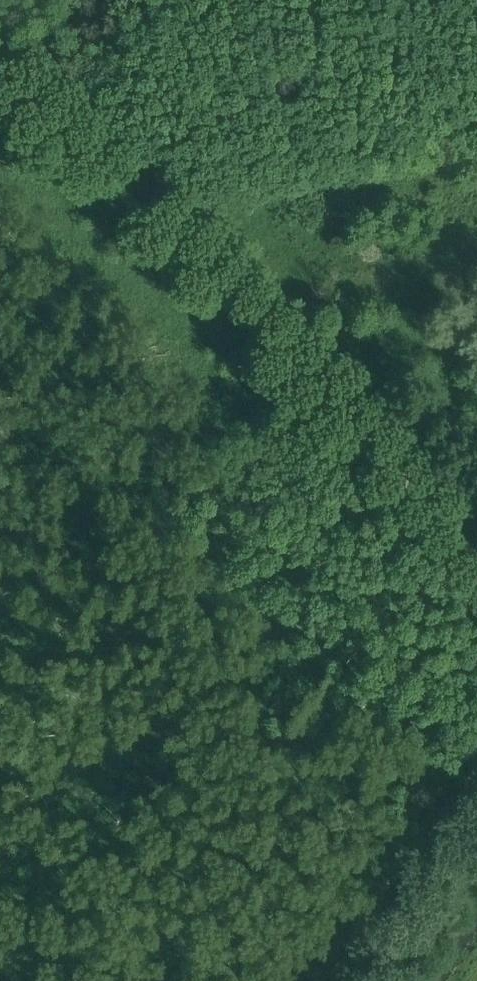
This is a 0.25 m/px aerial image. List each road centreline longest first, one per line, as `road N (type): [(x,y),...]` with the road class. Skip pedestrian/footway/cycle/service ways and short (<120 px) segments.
road 1 (track): [(476,556),(311,374),(0,70)]
road 2 (track): [(377,980),(476,822)]

